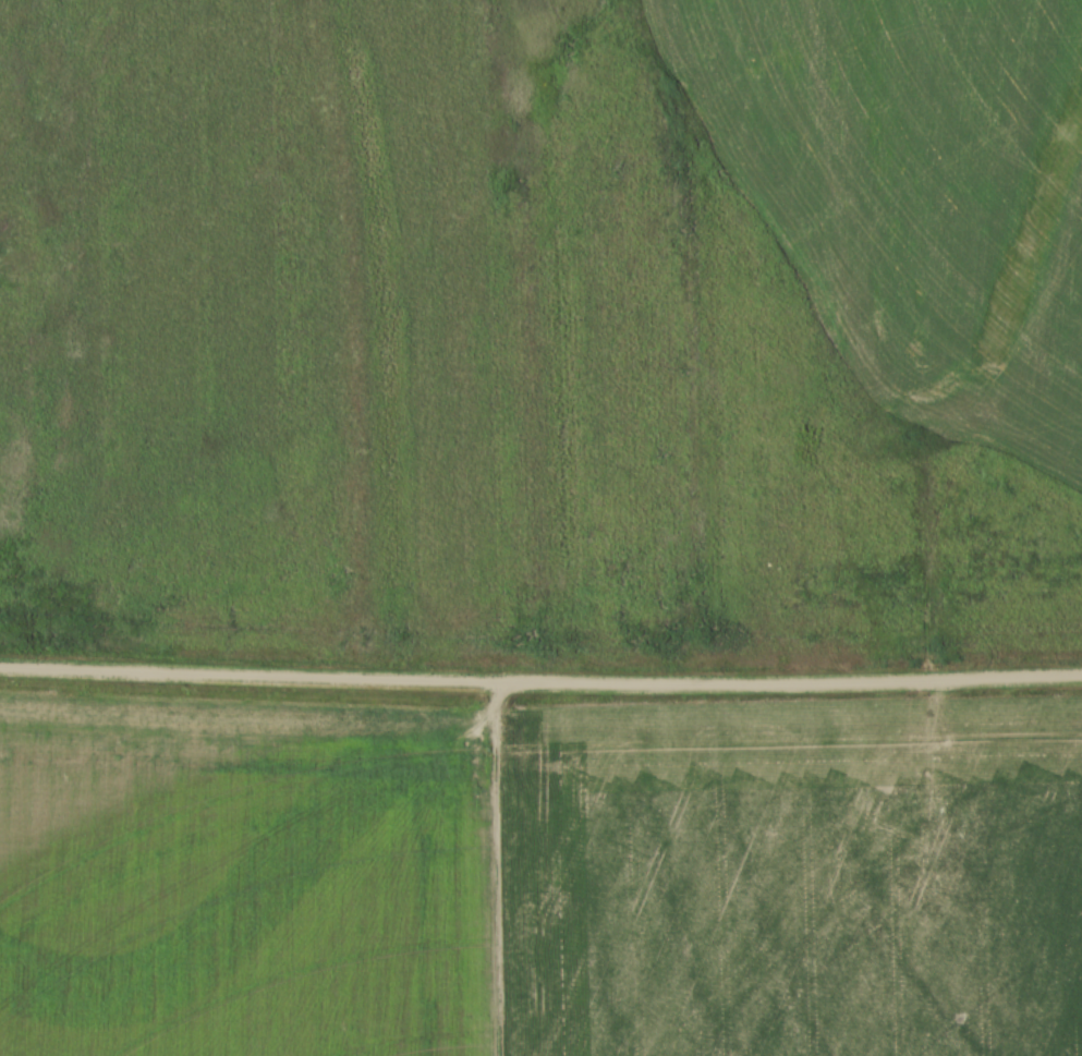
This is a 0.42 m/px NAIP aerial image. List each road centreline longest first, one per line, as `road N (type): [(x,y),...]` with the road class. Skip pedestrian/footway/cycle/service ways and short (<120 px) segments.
road 1 (residential): [(0,665),(338,680),(1081,675)]

